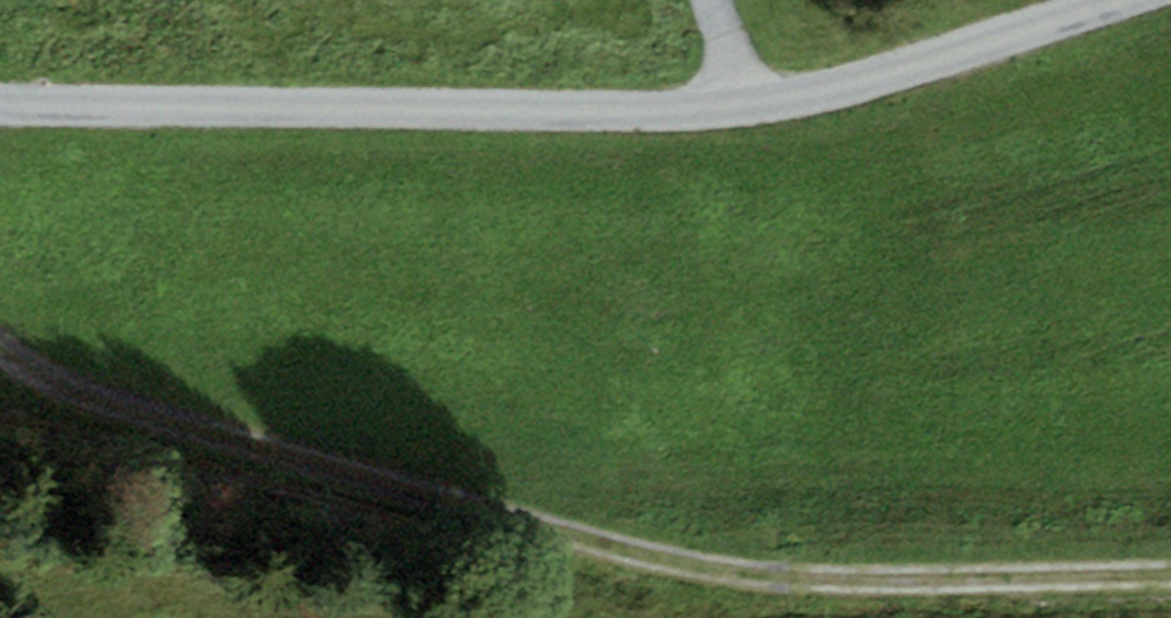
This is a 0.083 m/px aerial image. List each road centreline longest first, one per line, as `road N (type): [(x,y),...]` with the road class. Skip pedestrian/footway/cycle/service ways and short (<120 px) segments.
road 1 (track): [(0,353),(56,397),(226,453),(696,569),(789,581),(1170,577)]
road 2 (residential): [(1118,0),(878,78),(720,117),(0,118)]

